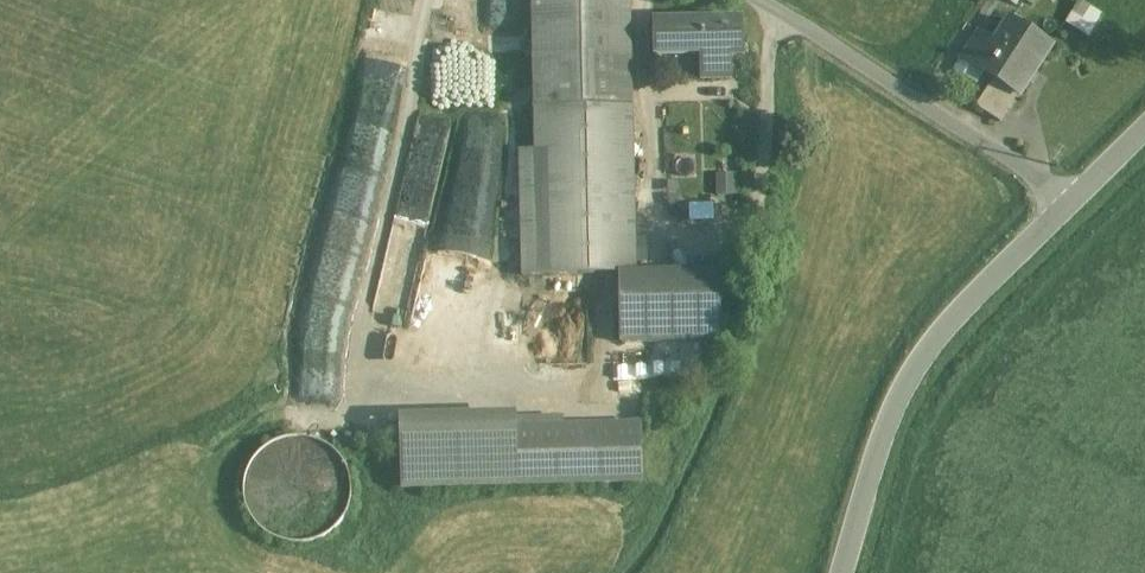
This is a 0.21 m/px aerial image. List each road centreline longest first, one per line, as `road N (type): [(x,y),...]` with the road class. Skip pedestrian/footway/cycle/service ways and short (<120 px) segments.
road 1 (tertiary): [(1071,204),(962,314),(896,396),(842,572)]
road 2 (residential): [(1071,204),(761,0)]

